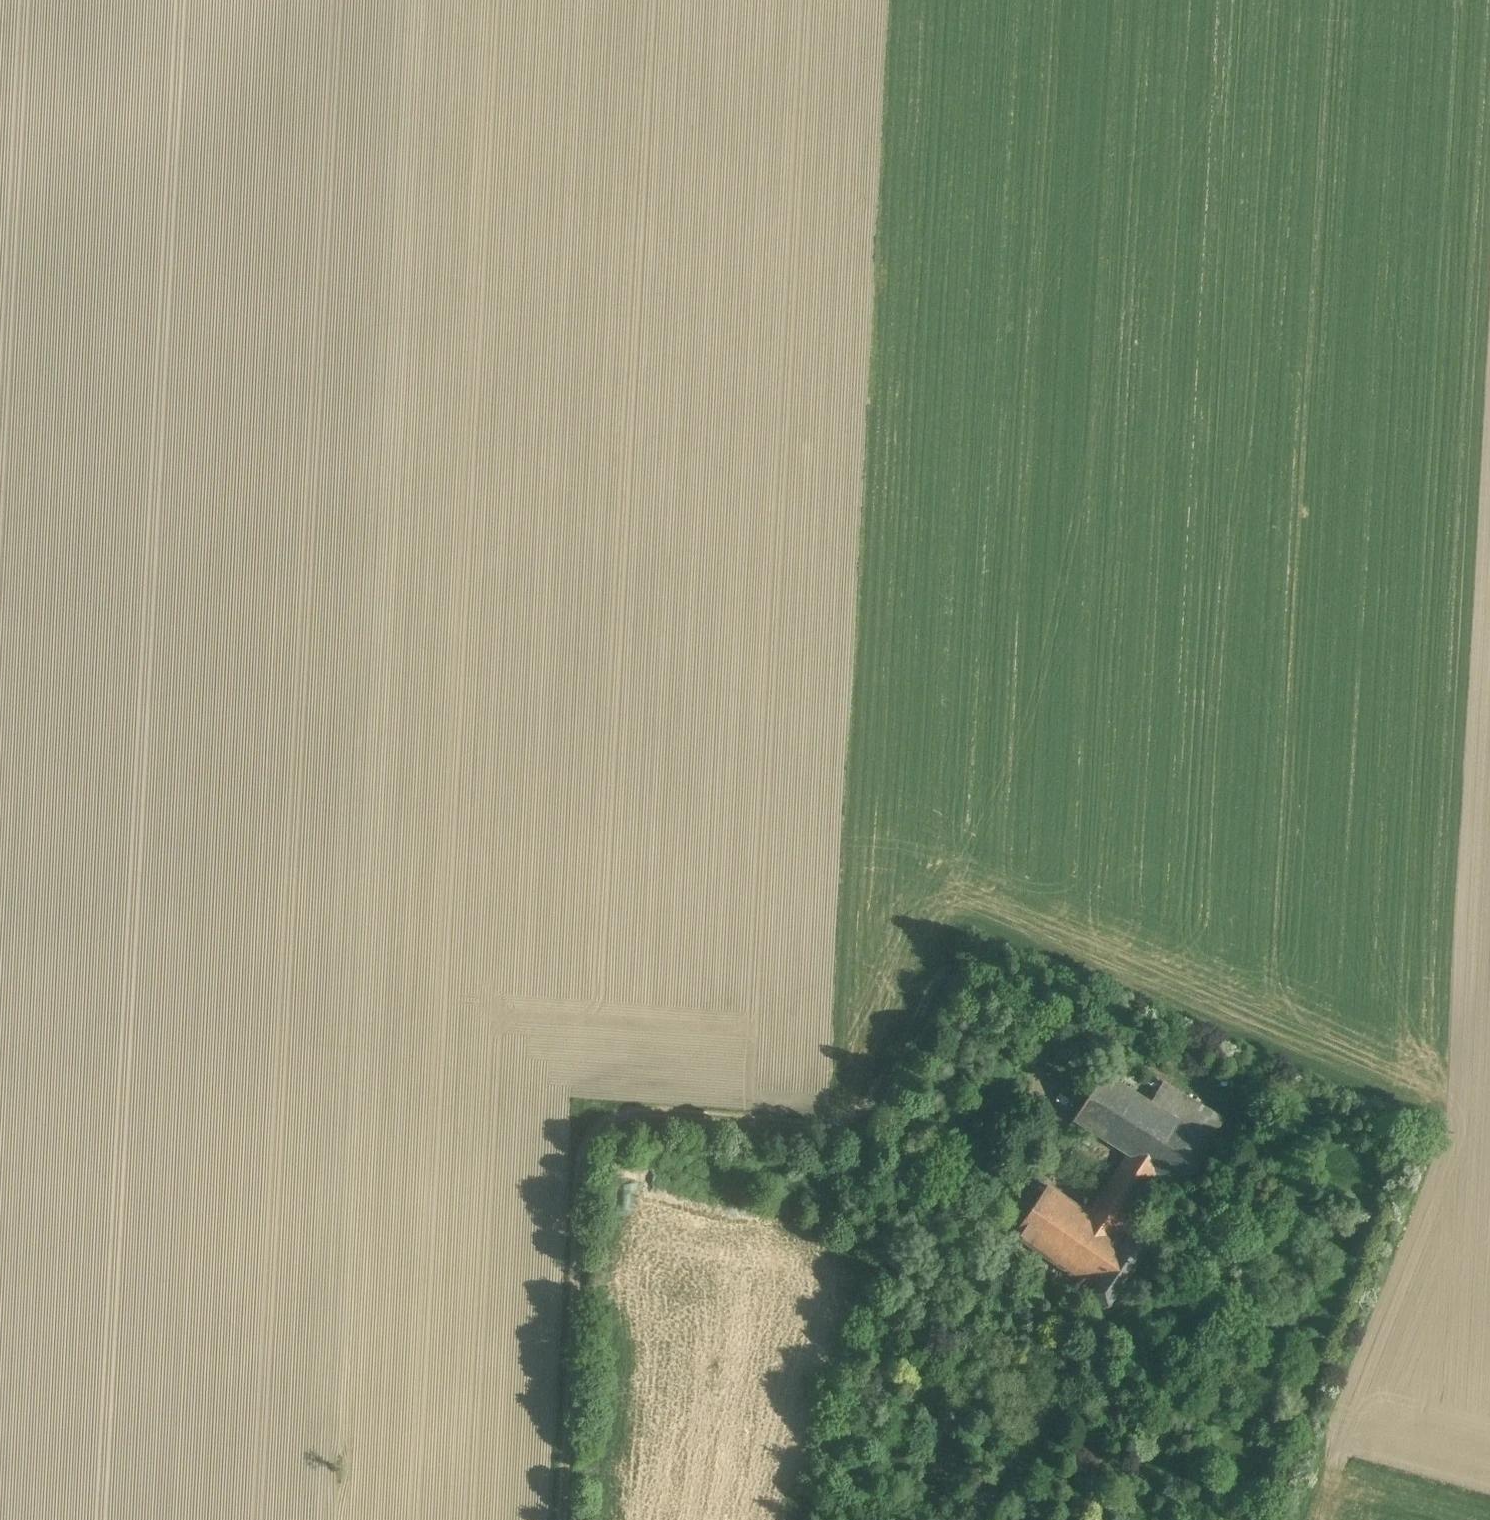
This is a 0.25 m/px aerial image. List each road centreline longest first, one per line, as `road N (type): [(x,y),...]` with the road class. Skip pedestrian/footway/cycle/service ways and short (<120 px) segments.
road 1 (track): [(560,1519),(590,1143),(603,1125),(643,1109),(831,1122),(864,1115),(963,927),(986,800)]
road 2 (track): [(945,967),(975,974),(1023,1062),(1033,1138)]

